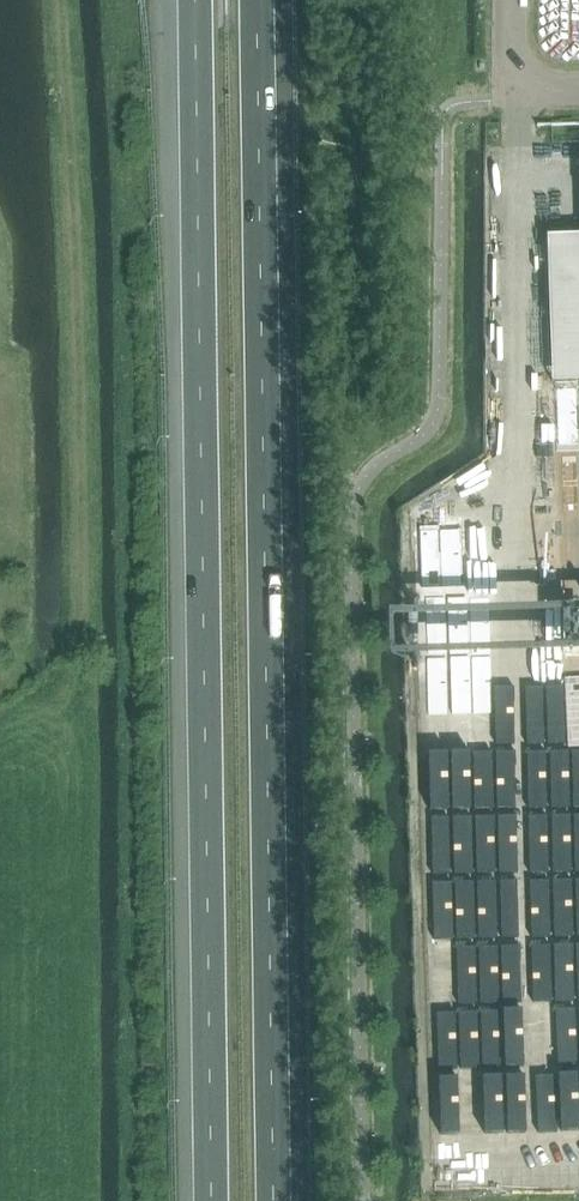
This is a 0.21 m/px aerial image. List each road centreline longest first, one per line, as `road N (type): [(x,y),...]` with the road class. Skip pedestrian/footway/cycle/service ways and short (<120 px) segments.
road 1 (motorway): [(195,0),(211,1200)]
road 2 (motorway): [(274,1200),(258,0)]
road 3 (unclassified): [(510,0),(509,84),(578,83)]

